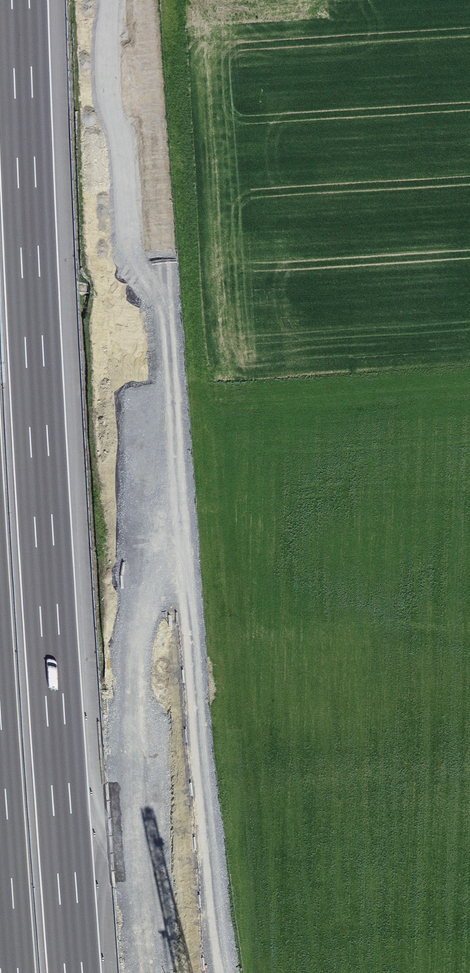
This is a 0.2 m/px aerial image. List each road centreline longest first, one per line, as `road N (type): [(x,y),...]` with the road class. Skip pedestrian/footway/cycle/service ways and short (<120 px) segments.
road 1 (primary): [(120,0),(143,416),(151,797),(176,972)]
road 2 (motorway): [(75,972),(21,0)]
road 3 (motorway): [(0,828),(10,972)]

